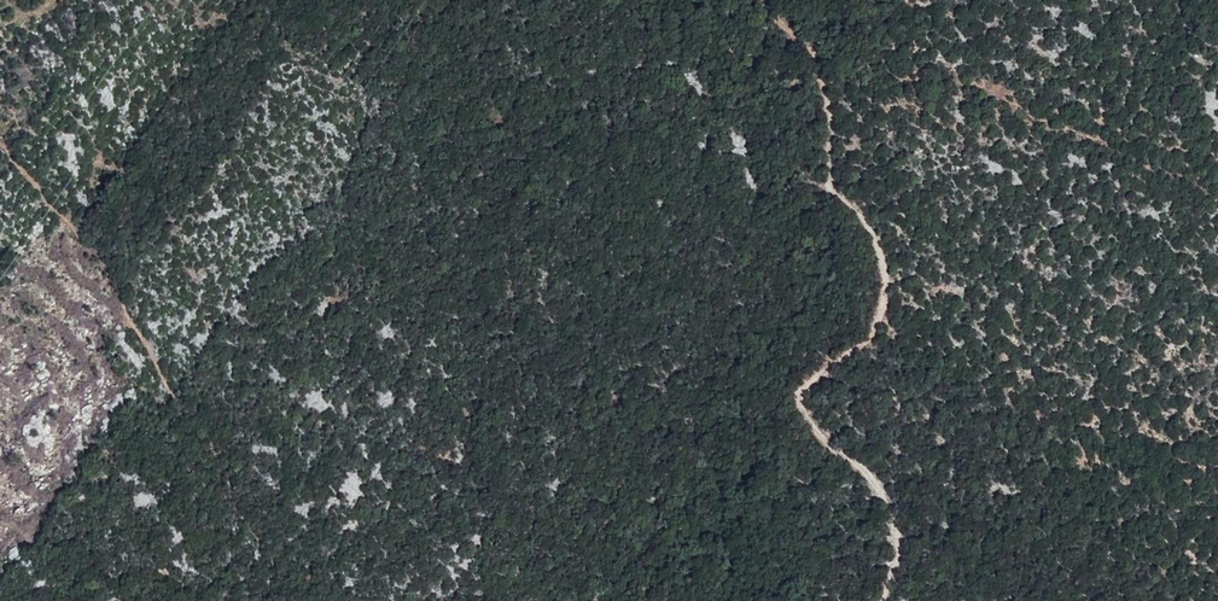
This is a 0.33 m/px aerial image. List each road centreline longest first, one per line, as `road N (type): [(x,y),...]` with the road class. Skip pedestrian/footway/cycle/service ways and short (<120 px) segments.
road 1 (track): [(885,600),(899,540),(890,509),(873,480),(816,431),(795,391),(872,335),(887,283),(857,210),(827,186),(822,78),(807,40),(757,0)]
road 2 (track): [(129,322),(120,273),(0,144)]

